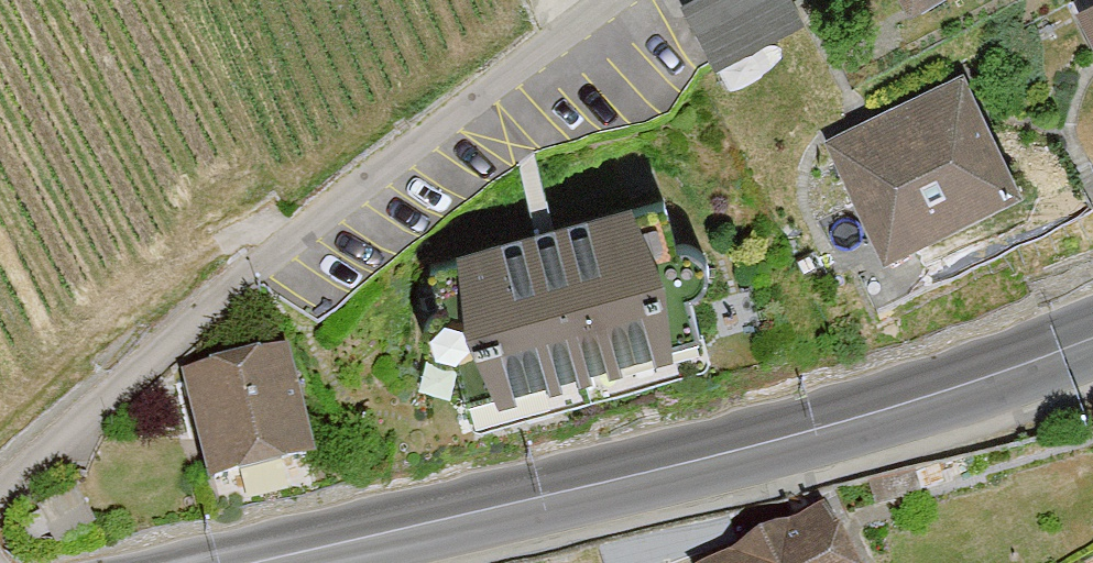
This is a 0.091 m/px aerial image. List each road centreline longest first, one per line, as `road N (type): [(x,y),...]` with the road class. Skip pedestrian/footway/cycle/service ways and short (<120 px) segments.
road 1 (secondary): [(1092,338),(889,413),(266,562)]
road 2 (residential): [(0,483),(632,0)]

